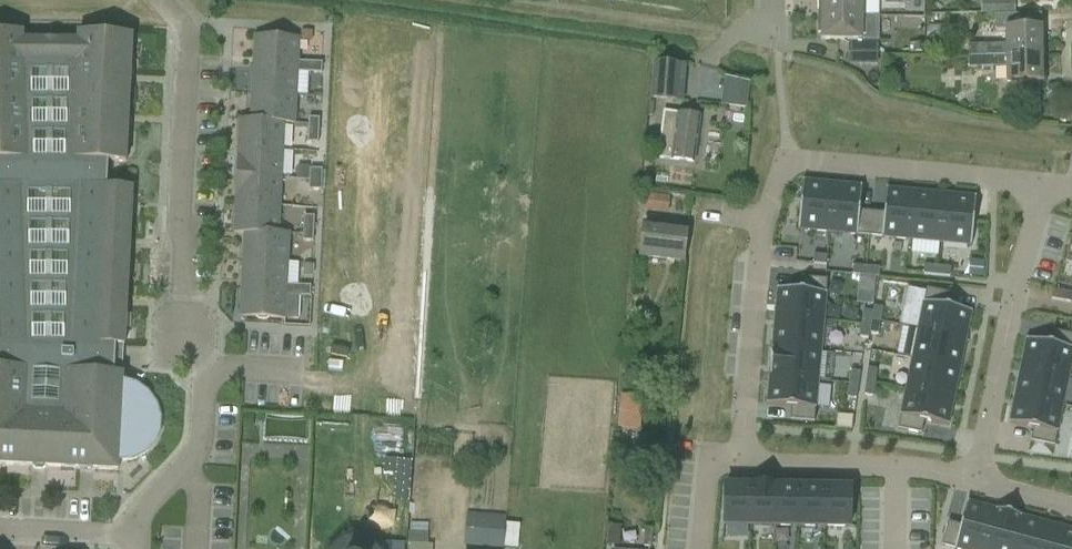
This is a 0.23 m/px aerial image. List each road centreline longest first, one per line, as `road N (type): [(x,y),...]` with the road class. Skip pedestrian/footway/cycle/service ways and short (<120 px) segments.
road 1 (residential): [(741,460),(762,232),(790,159),(1044,182)]
road 2 (residential): [(438,41),(418,381),(205,368)]
road 3 (residential): [(205,368),(181,308),(188,35),(162,0)]
road 4 (residential): [(973,476),(1044,182)]
road 5 (residential): [(973,476),(741,460)]
road 6 (residential): [(134,534),(134,521),(200,449),(205,368)]
road 7 (residential): [(0,527),(134,534)]
road 8 (residential): [(741,460),(708,457),(700,548)]

